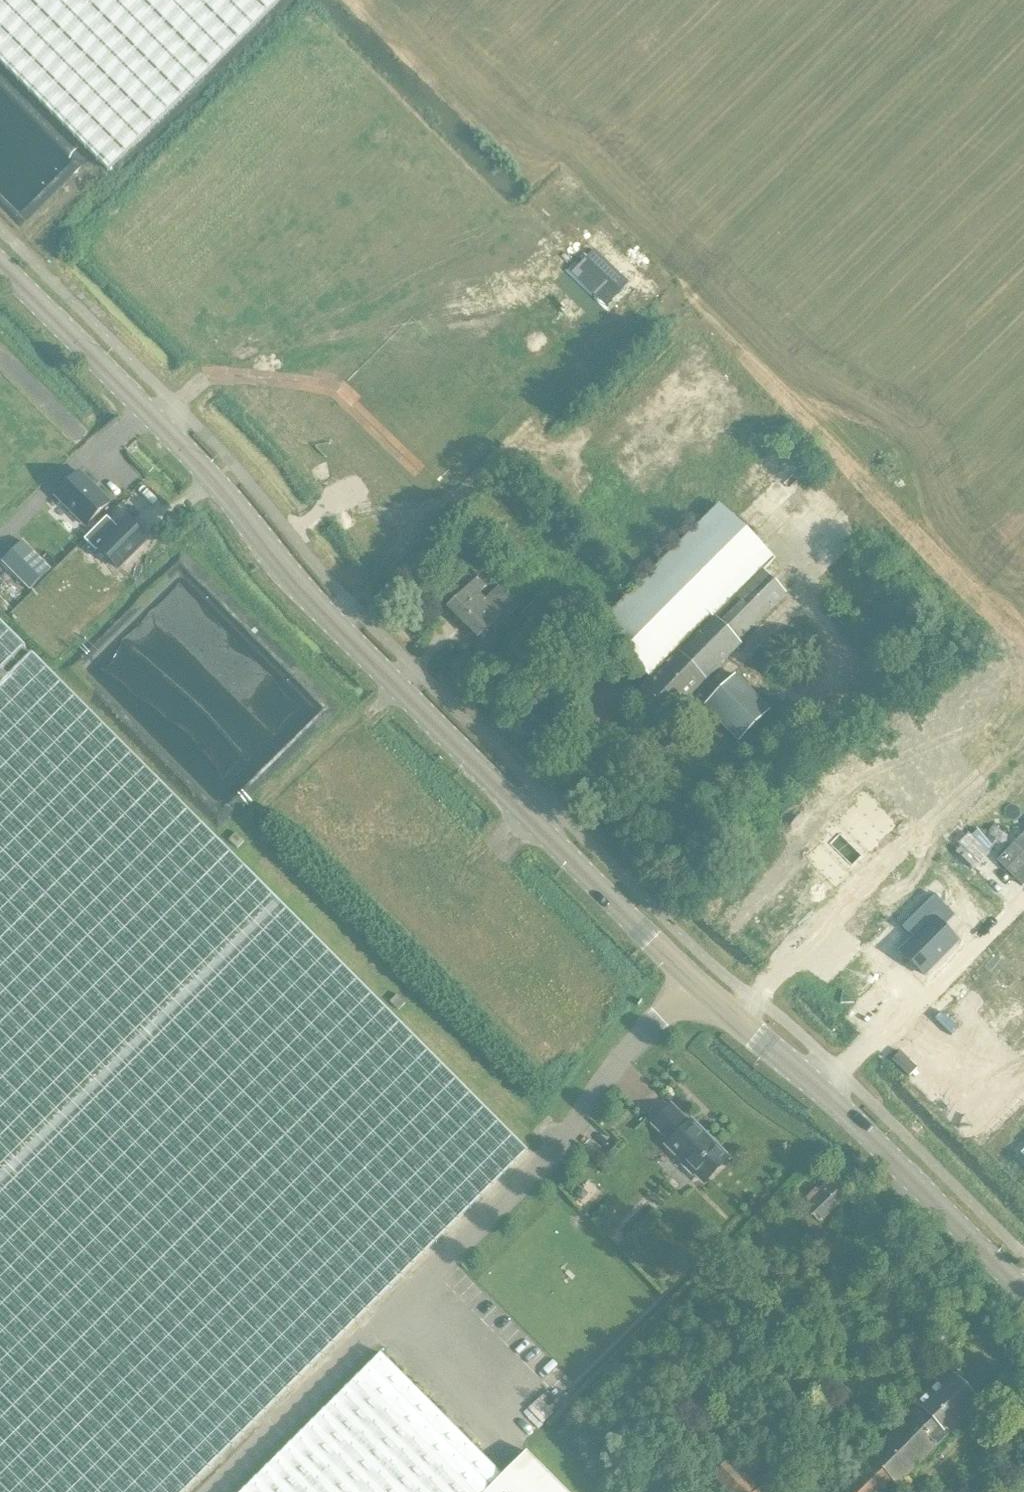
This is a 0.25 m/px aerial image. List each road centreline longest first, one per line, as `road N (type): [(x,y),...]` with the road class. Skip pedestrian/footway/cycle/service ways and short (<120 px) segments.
road 1 (tertiary): [(1023,1294),(832,1102),(693,983),(305,597),(232,497),(0,264)]
road 2 (track): [(847,499),(1023,323)]

